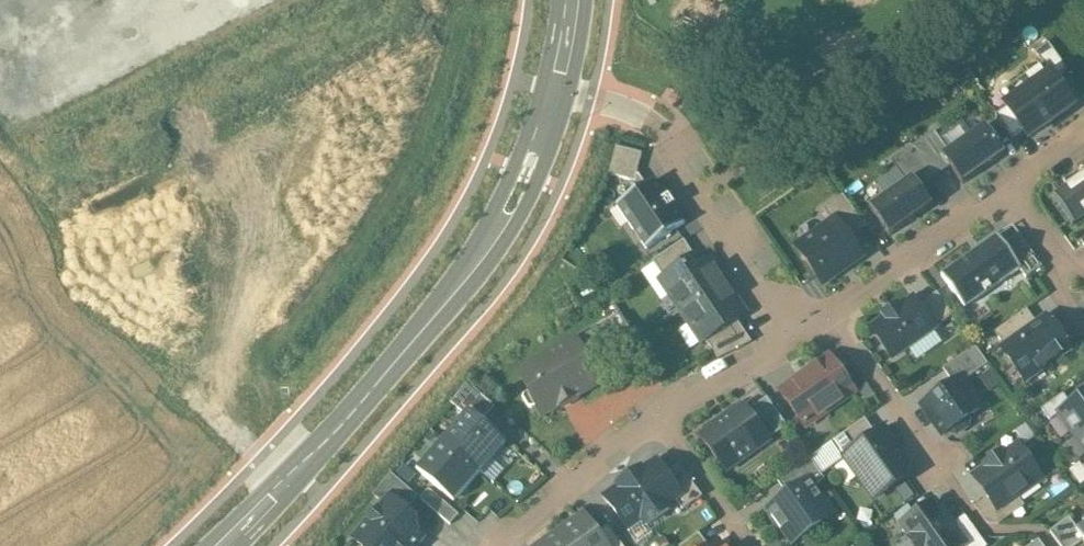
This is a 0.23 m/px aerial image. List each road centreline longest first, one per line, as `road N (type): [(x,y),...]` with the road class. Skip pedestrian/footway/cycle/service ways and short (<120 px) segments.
road 1 (tertiary): [(299,471),(415,342),(504,226),(562,90)]
road 2 (residential): [(798,337),(659,121)]
road 3 (residential): [(834,318),(1013,189)]
road 4 (residential): [(505,545),(659,412)]
road 5 (residential): [(834,318),(940,466)]
road 6 (residential): [(659,412),(751,545)]
road 7 (residential): [(659,412),(798,337)]
road 8 (unclassified): [(299,471),(199,382)]
road 9 (residential): [(1013,189),(1083,291)]

